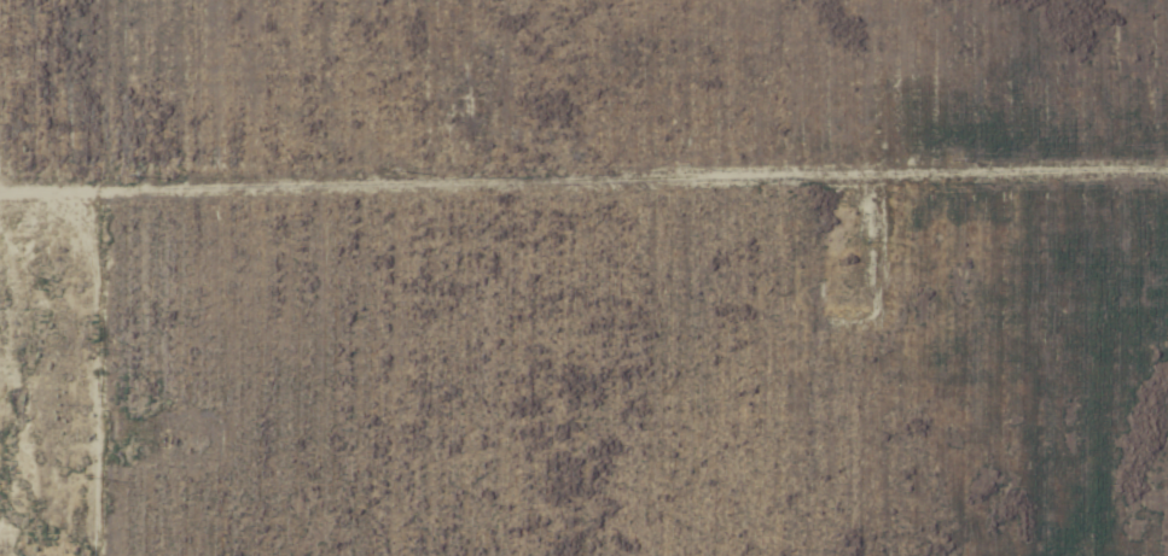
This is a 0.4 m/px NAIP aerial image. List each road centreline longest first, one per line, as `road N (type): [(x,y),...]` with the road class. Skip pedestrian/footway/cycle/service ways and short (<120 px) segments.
road 1 (track): [(4,0),(6,83),(65,222),(150,555)]

